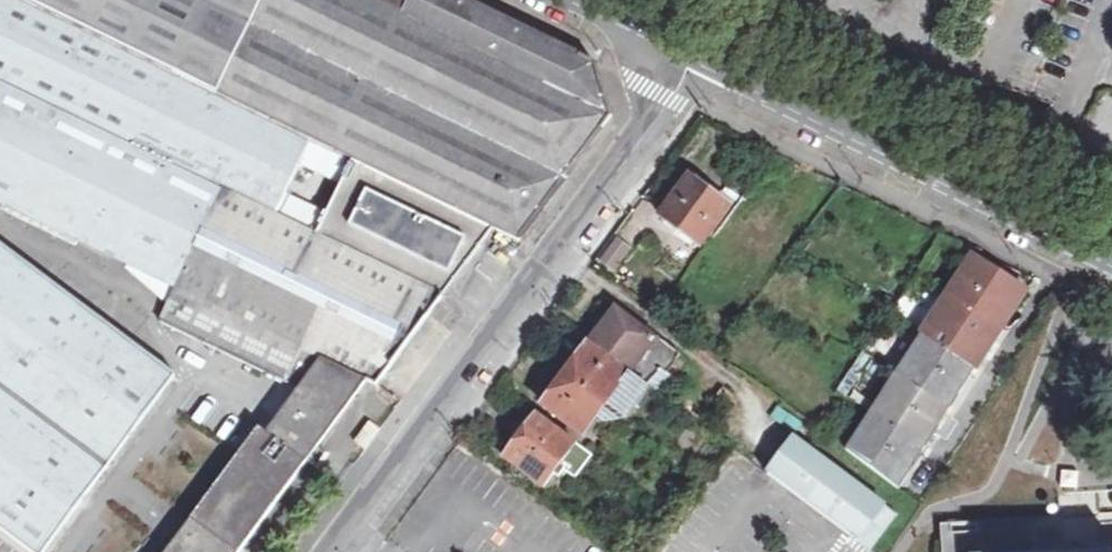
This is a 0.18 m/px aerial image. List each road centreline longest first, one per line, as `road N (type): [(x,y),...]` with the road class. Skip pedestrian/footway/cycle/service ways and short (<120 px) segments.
road 1 (unclassified): [(335,551),(699,51)]
road 2 (secondary): [(1111,254),(699,51)]
road 3 (track): [(777,444),(748,396),(692,347),(551,255)]

